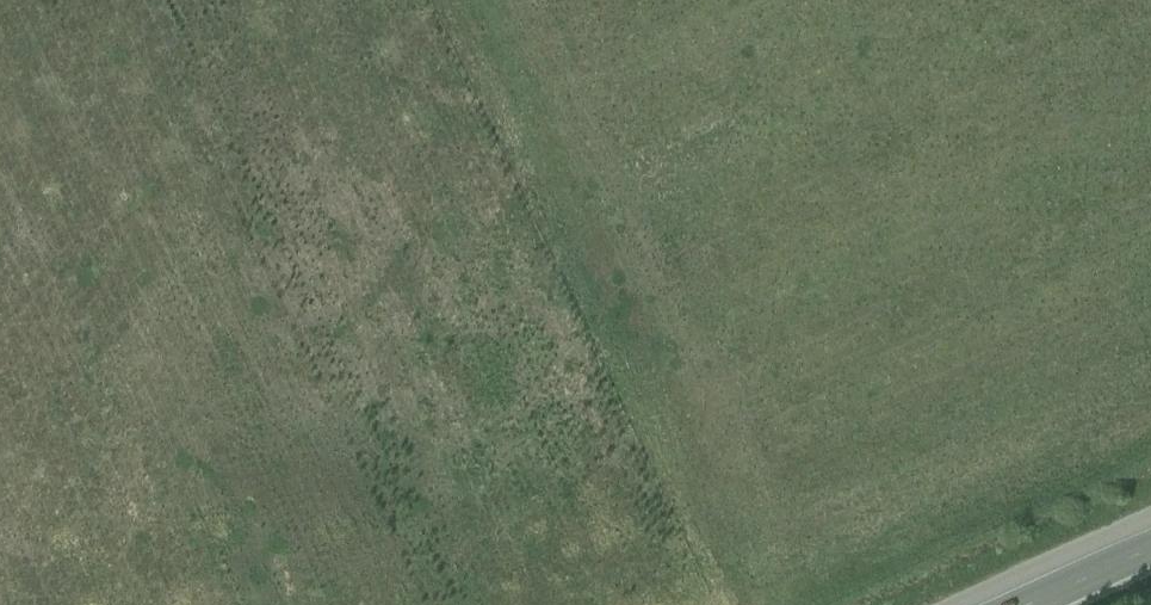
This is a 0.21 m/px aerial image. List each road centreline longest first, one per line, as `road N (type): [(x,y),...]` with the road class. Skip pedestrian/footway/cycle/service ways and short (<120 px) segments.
road 1 (motorway): [(1150,544),(1015,604)]

